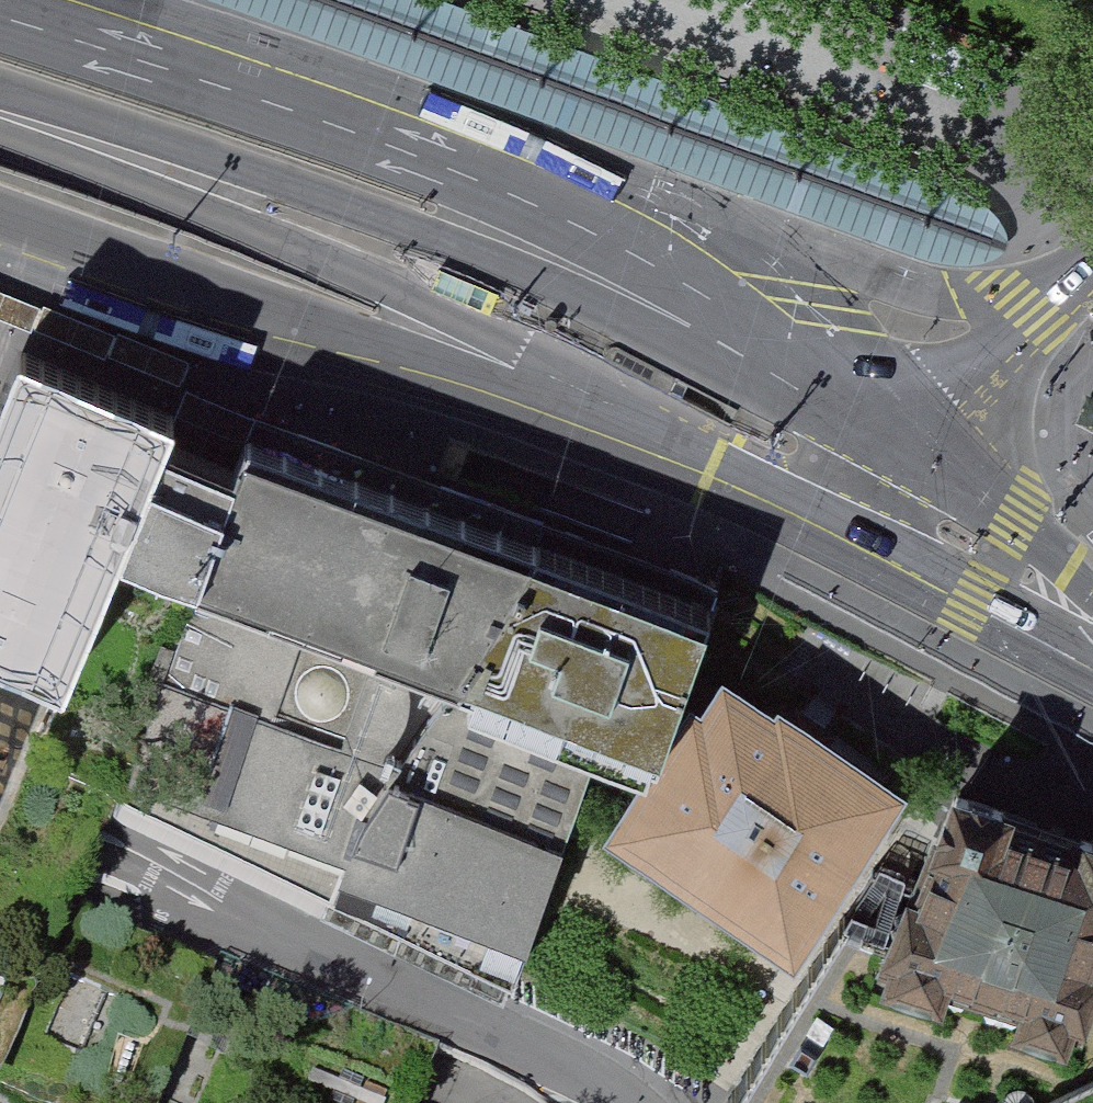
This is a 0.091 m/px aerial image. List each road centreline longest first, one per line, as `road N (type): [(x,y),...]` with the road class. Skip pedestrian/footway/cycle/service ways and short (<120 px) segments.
road 1 (primary): [(903,516),(836,377),(635,233),(536,188),(0,4)]
road 2 (secondary): [(0,125),(231,207),(903,516)]
road 3 (primary): [(0,238),(472,392),(751,505),(903,516)]
road 4 (residential): [(1092,256),(1031,315),(903,516)]
road 5 (primary): [(903,516),(1092,626)]

